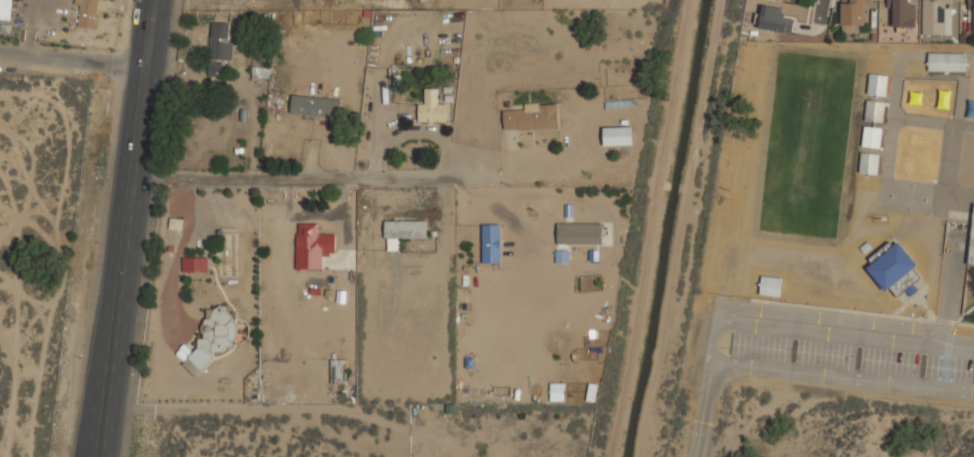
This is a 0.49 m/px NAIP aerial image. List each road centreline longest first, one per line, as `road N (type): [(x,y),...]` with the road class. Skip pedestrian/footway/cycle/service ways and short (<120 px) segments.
road 1 (primary): [(156,0),(98,456)]
road 2 (residential): [(133,174),(463,172)]
road 3 (residential): [(146,77),(0,59)]

